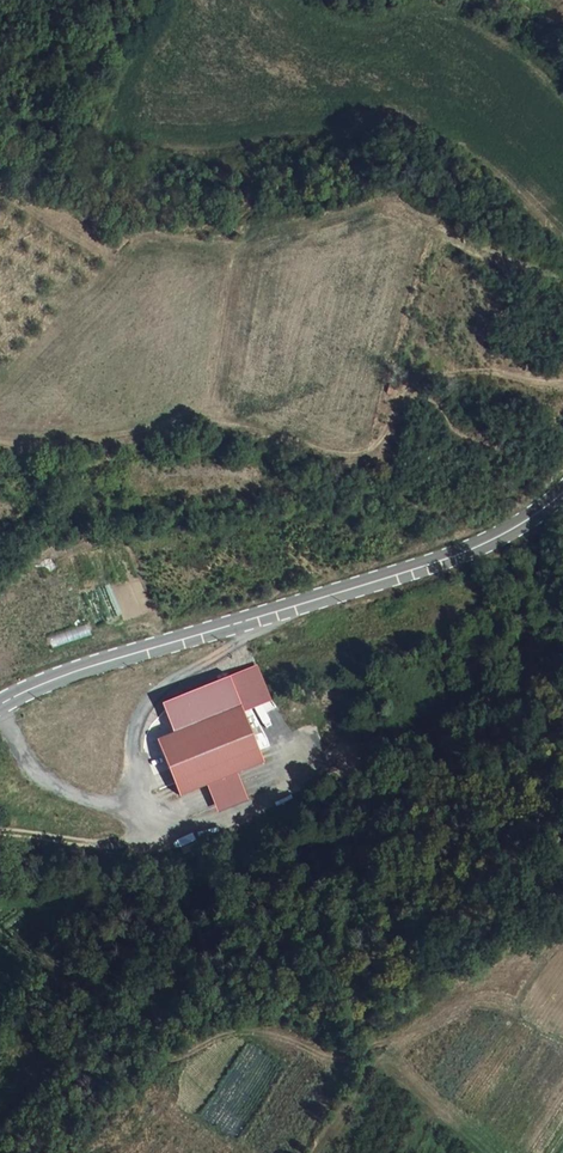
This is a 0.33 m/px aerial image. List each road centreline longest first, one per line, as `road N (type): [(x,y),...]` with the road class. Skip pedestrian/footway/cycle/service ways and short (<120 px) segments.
road 1 (track): [(562,382),(490,371),(426,378),(375,445),(361,450),(333,451),(281,433),(209,433),(70,468),(0,471)]
road 2 (secondary): [(562,492),(466,552),(61,677),(0,704)]

